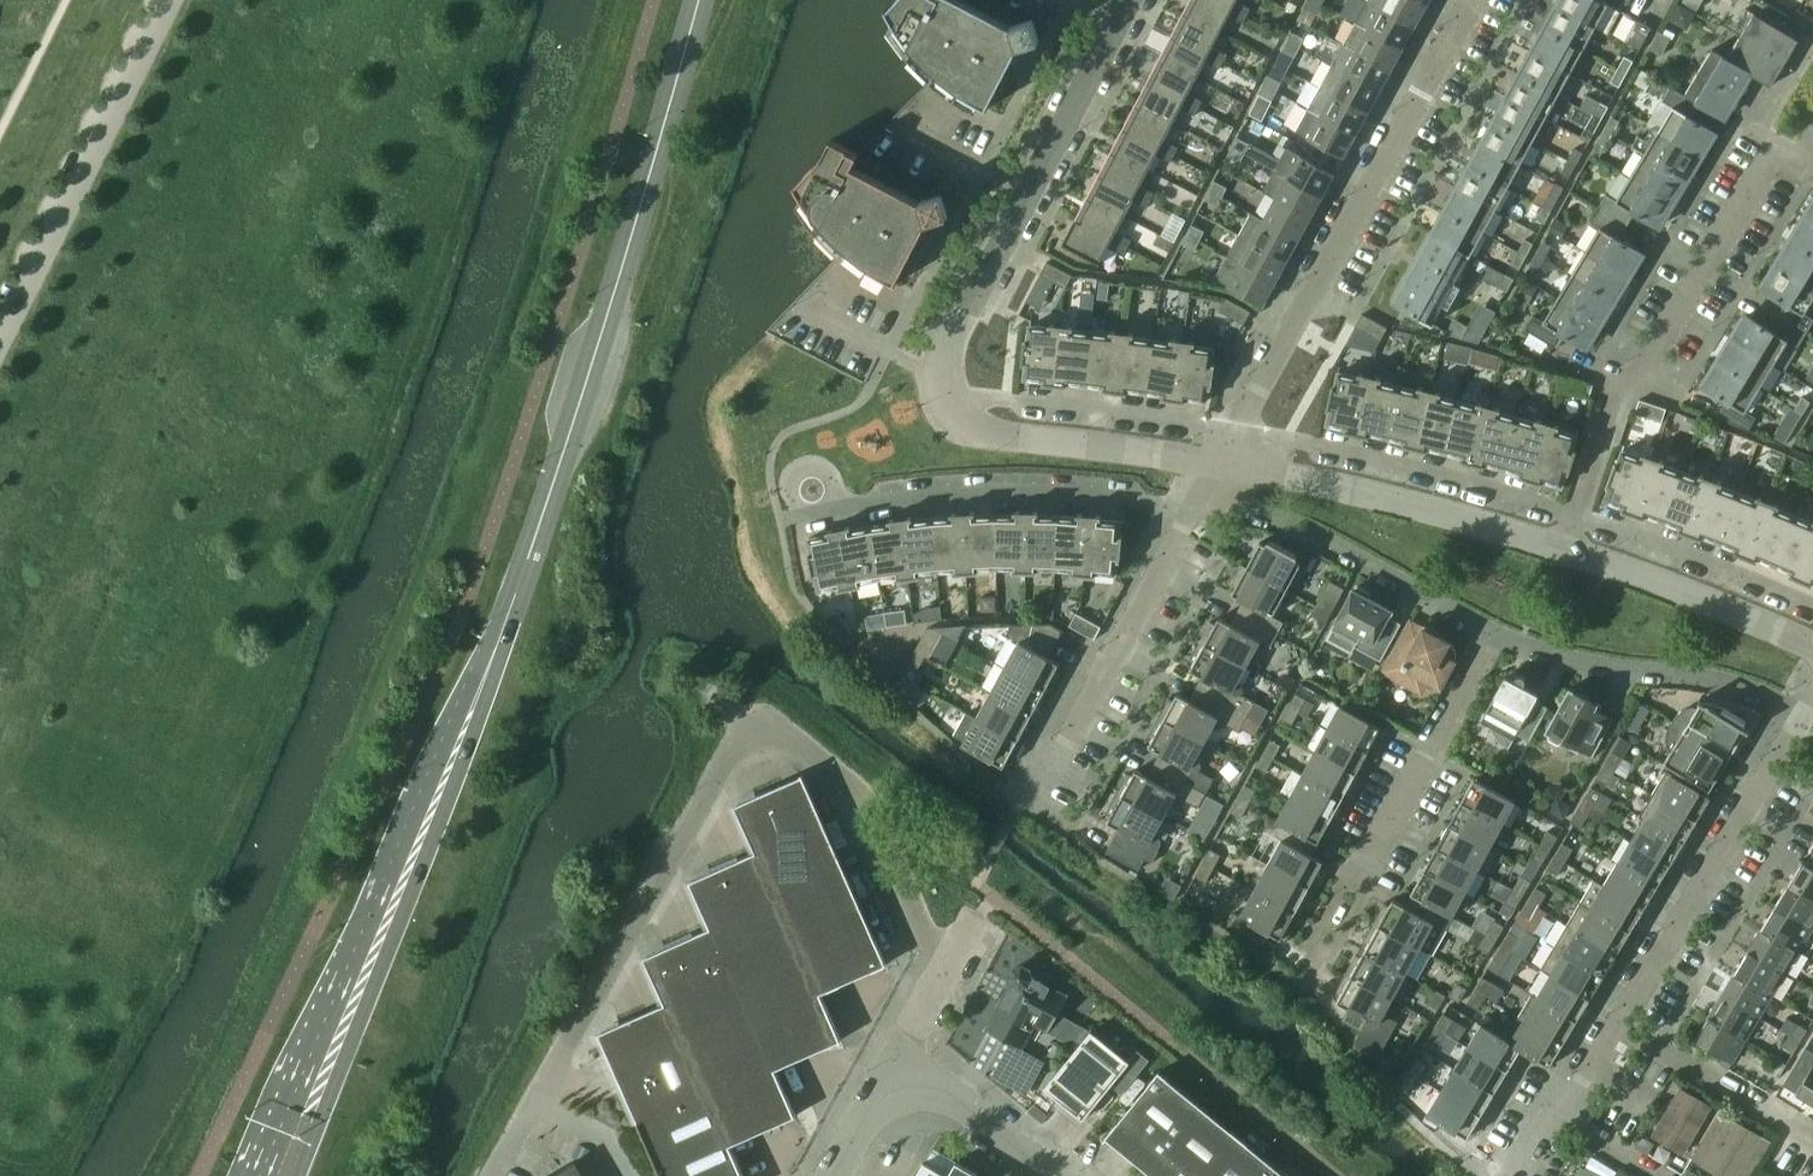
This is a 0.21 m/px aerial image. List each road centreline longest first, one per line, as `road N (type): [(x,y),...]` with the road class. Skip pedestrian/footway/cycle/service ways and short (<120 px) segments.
road 1 (secondary): [(699,0),(599,343),(499,638),(329,1057)]
road 2 (residential): [(1211,464),(986,436),(955,423),(940,399),(937,375),(1017,195),(1122,0)]
road 3 (residential): [(1211,464),(1466,0)]
road 4 (residential): [(1564,549),(1611,400),(1777,137)]
road 5 (unclassified): [(0,341),(171,0)]
road 6 (residential): [(1320,955),(1498,635)]
road 7 (residential): [(1012,809),(1057,760),(1199,499)]
road 8 (residential): [(1564,549),(1402,501),(1211,464)]
road 9 (residential): [(1623,1025),(1801,710)]
road 10 (residential): [(1199,499),(1046,490),(849,501)]
road 11 (residential): [(1498,635),(1330,543),(1199,499)]
road 12 (residential): [(1801,710),(1743,685),(1551,654),(1498,635)]
road 13 (residential): [(1812,646),(1564,549)]
road 14 (residential): [(1812,1142),(1623,1025)]
road 15 (unclassified): [(1046,1175),(893,1062)]
road 16 (unclassified): [(893,1062),(979,912)]
road 17 (secondary): [(329,1057),(287,1109),(259,1175)]
road 18 (unclassified): [(832,1175),(893,1062)]
road 19 (secondary): [(299,1175),(329,1057)]
road 20 (residential): [(849,501),(807,469),(790,476),(787,495),(811,513)]

